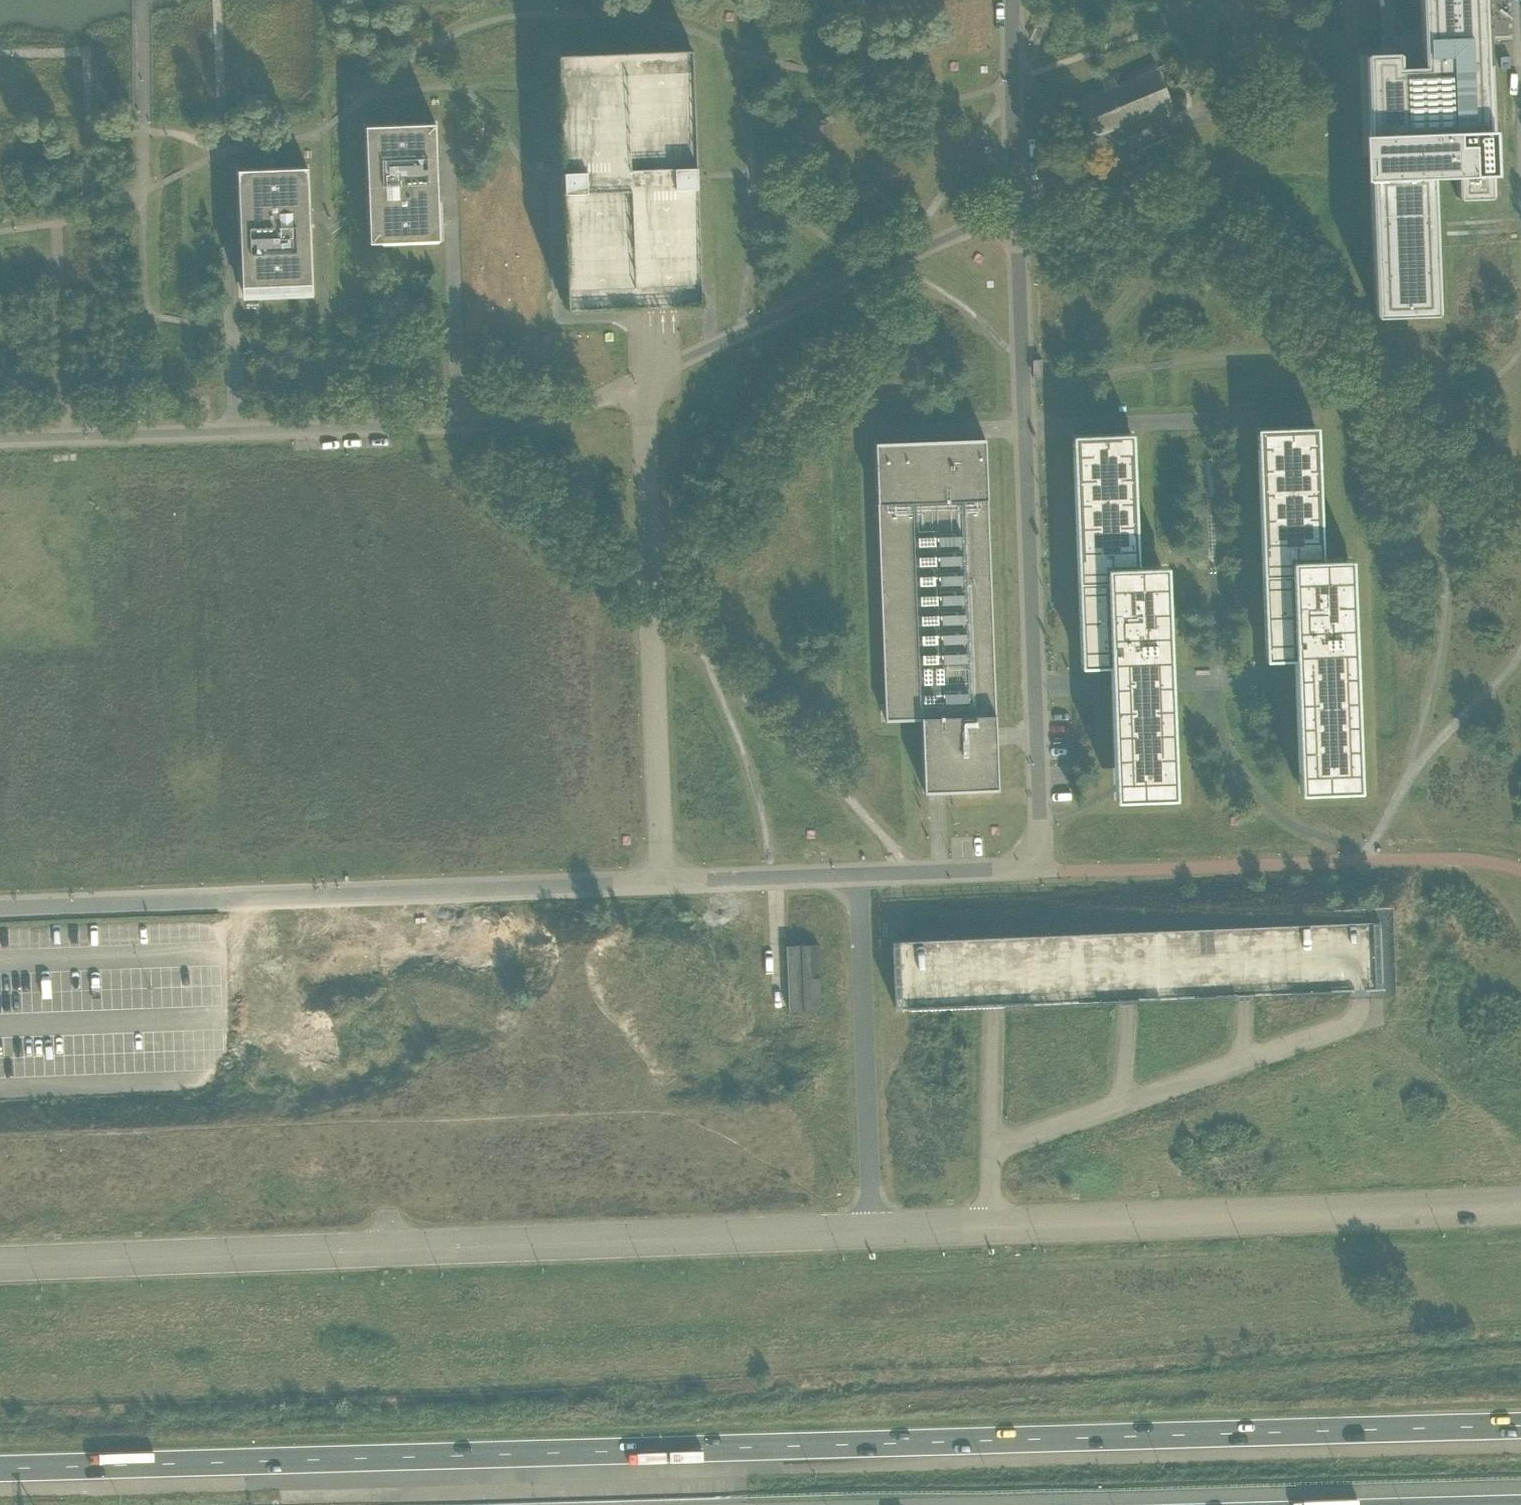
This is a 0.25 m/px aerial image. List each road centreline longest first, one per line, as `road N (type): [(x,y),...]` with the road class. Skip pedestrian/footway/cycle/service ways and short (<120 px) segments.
road 1 (trunk): [(1520,1426),(0,1470)]
road 2 (tertiary): [(872,1222),(0,1261)]
road 3 (unclassified): [(1015,204),(1038,871)]
road 4 (unclassified): [(0,907),(662,881)]
road 5 (unclassified): [(643,383),(523,418),(0,440)]
road 6 (tertiary): [(1520,1203),(872,1222)]
road 7 (unclassified): [(643,383),(662,881)]
road 8 (unclassified): [(1015,204),(643,383)]
road 9 (unclassified): [(872,1222),(859,876)]
road 10 (unclassified): [(1013,0),(1015,204)]
road 11 (unclassified): [(662,881),(859,876)]
road 12 (unclassified): [(859,876),(1038,871)]

